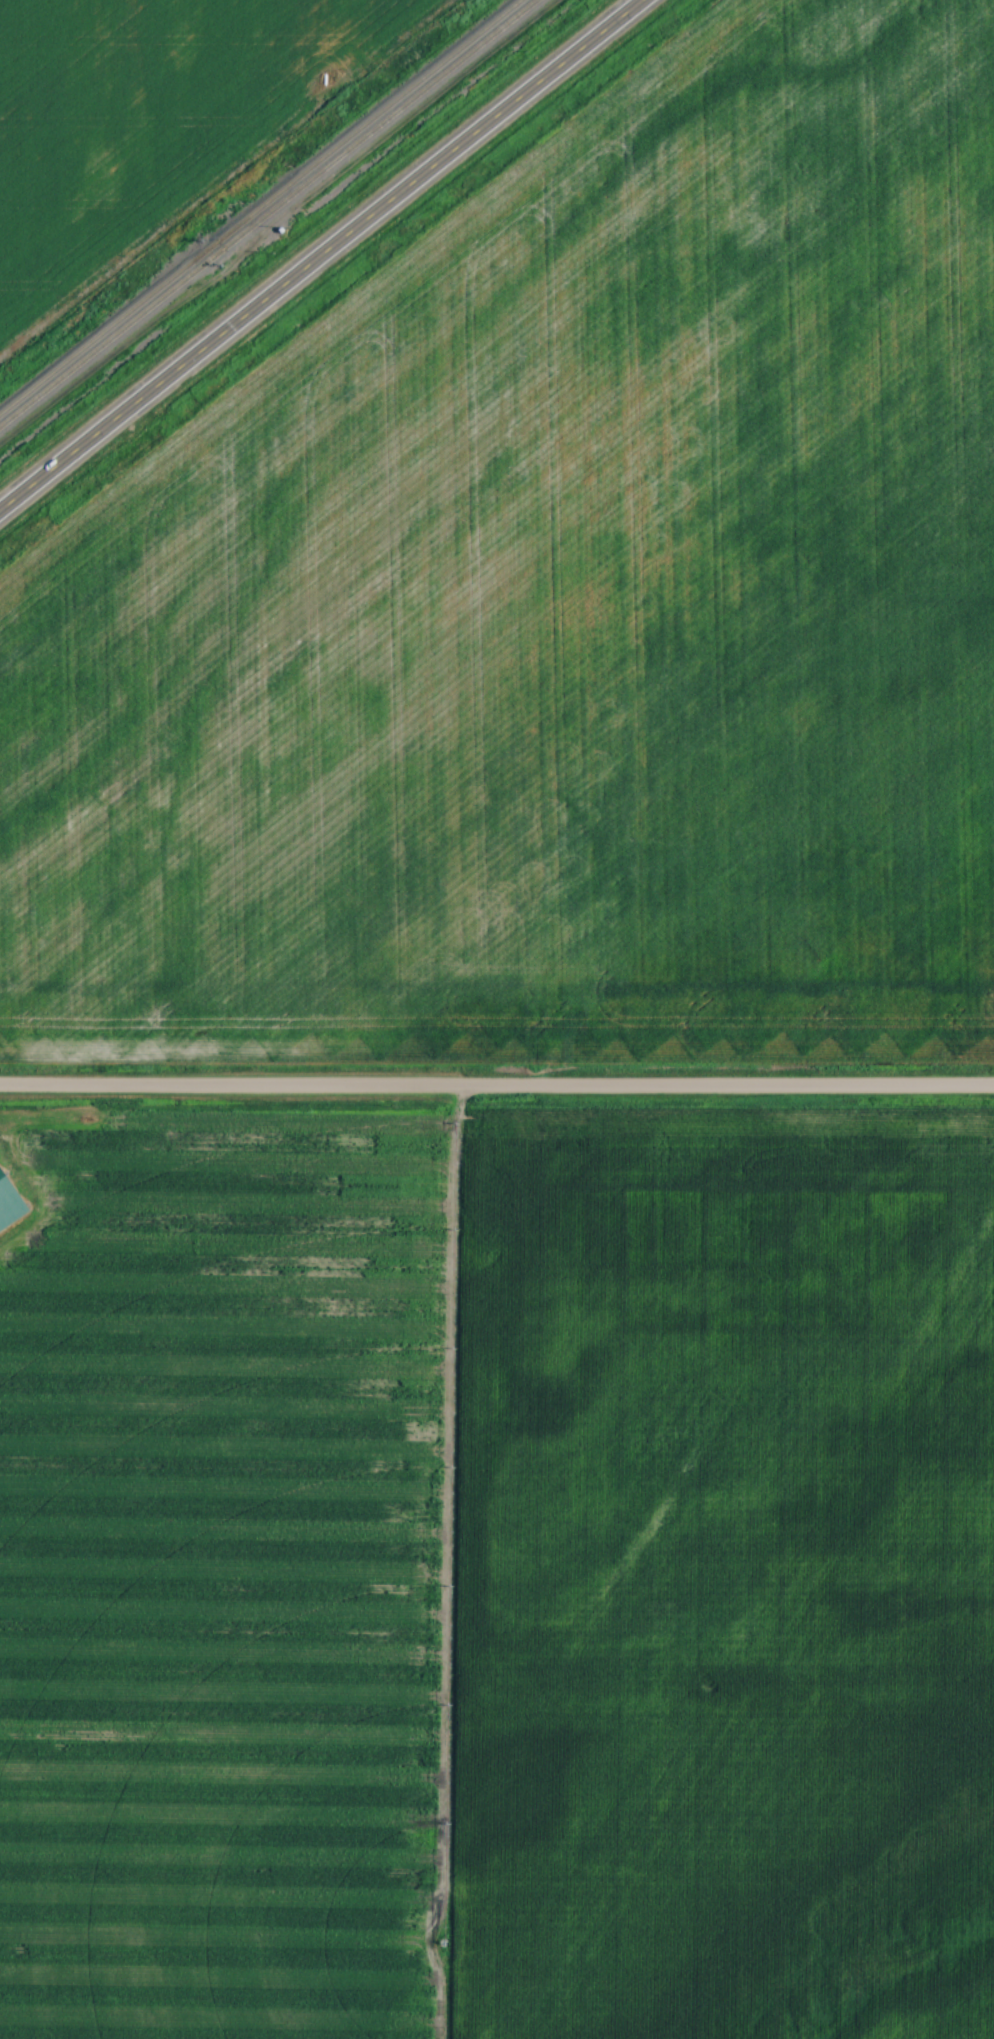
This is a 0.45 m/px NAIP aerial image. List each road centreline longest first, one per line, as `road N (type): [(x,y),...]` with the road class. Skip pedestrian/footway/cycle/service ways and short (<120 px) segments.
road 1 (residential): [(0,1087),(993,1085)]
road 2 (primary): [(0,512),(647,0)]

